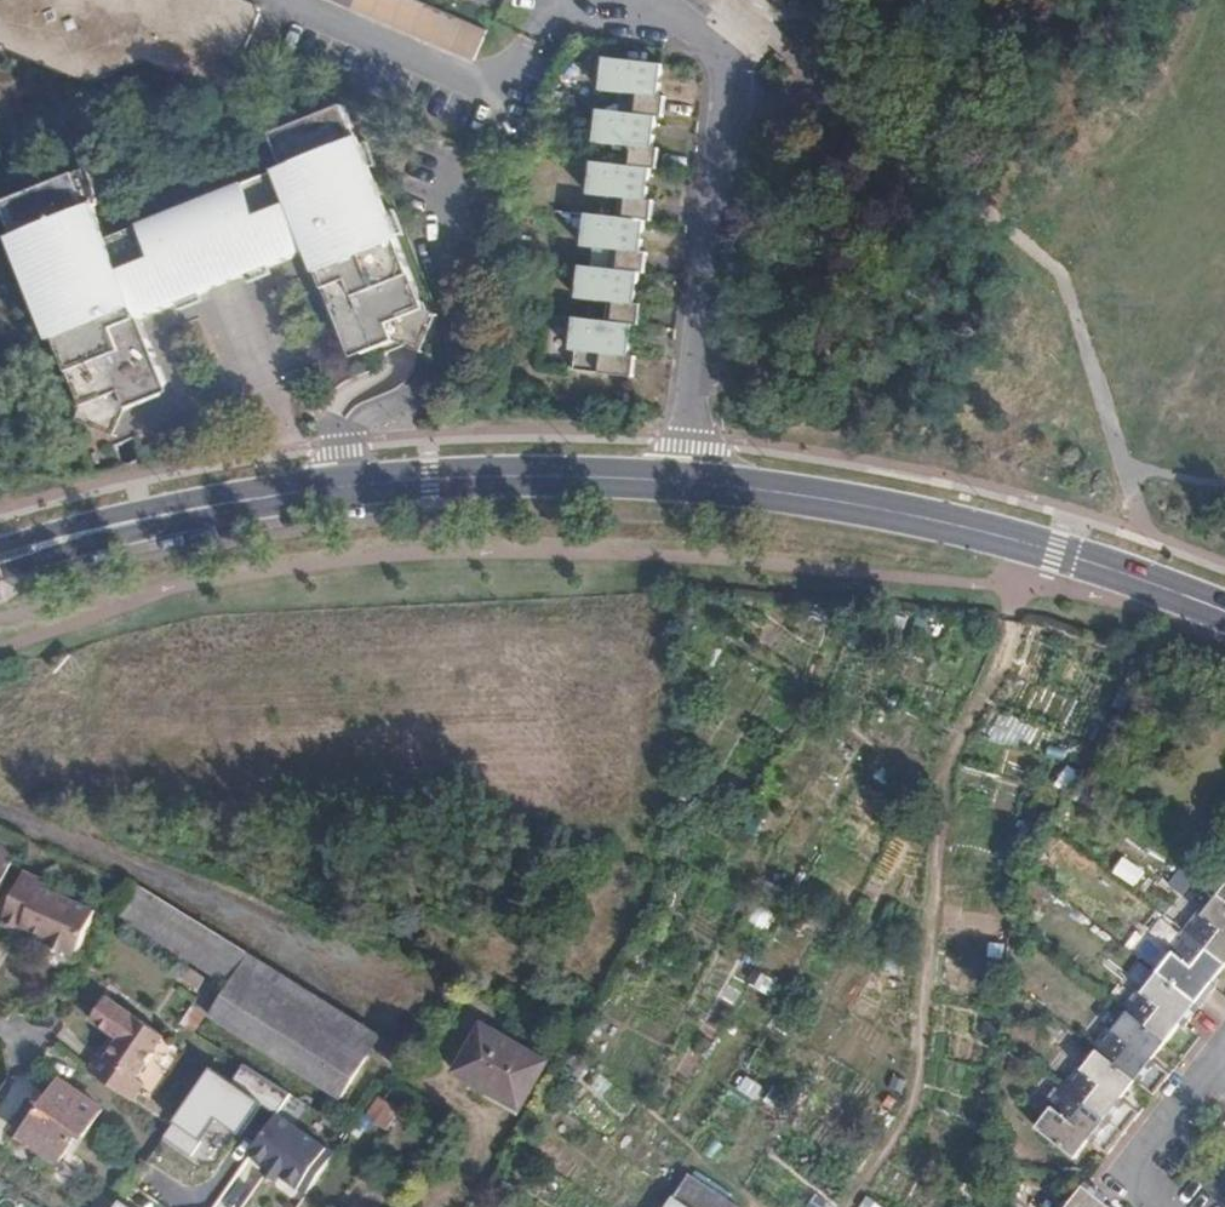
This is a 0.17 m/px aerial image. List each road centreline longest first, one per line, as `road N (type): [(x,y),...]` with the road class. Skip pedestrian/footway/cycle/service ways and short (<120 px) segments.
road 1 (tertiary): [(1224,611),(985,531),(683,481),(505,477),(332,489),(161,516),(0,561)]
road 2 (residential): [(1162,1206),(1124,1176),(1213,1065)]

